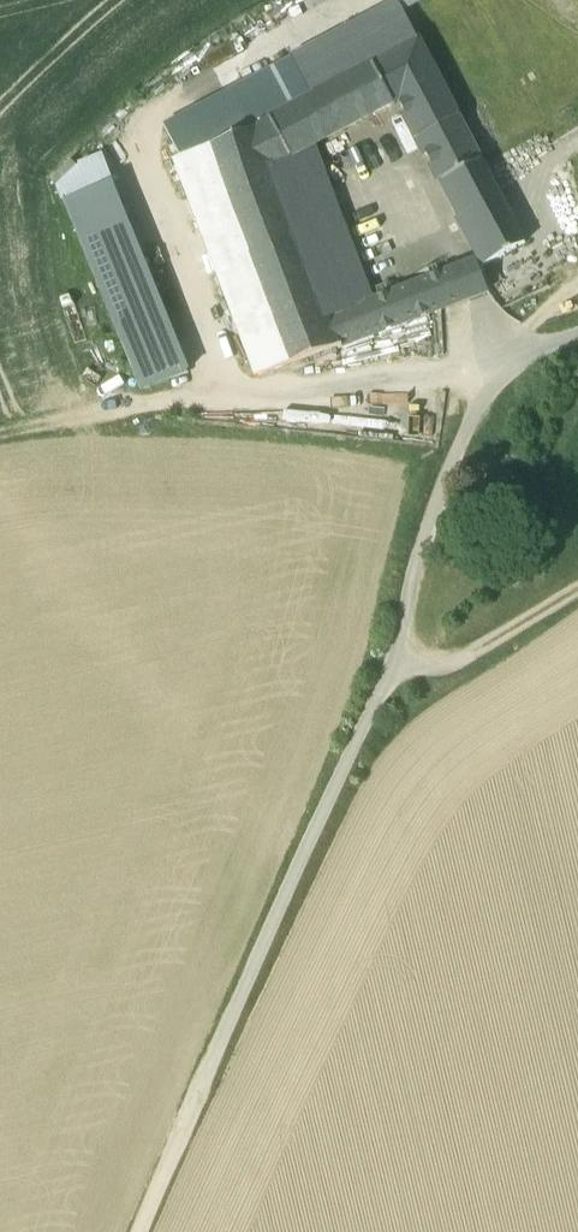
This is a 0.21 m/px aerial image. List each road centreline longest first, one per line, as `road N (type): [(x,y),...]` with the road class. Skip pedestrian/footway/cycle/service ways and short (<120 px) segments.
road 1 (track): [(136,1231),(396,658)]
road 2 (track): [(396,658),(438,495),(476,411),(504,377)]
road 3 (track): [(0,434),(212,397),(225,383)]
road 4 (track): [(396,658),(459,662),(577,587)]

